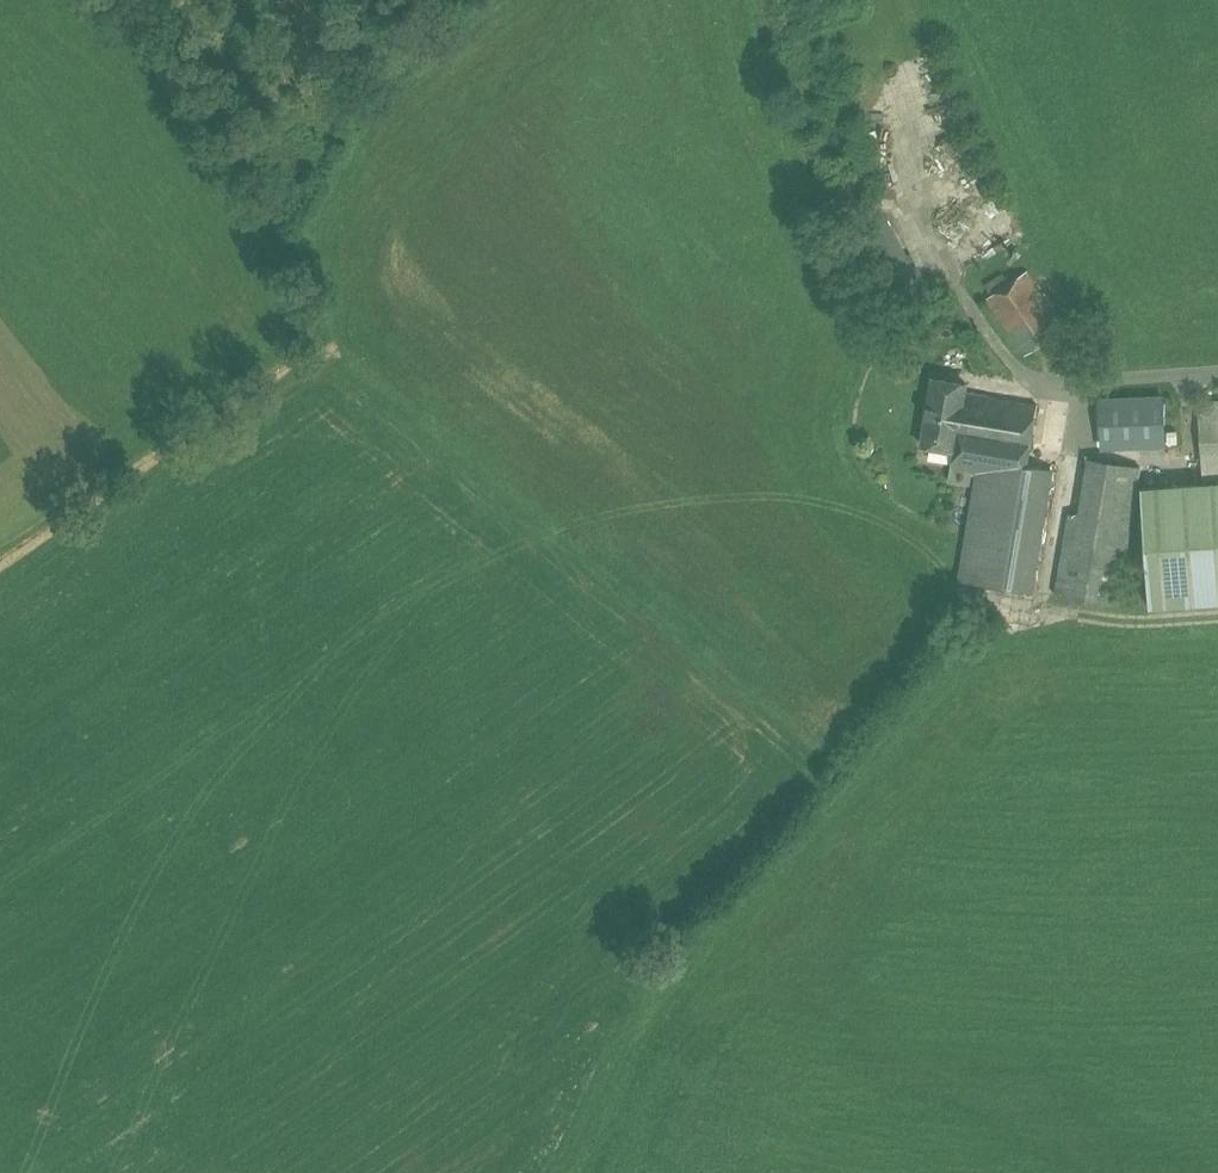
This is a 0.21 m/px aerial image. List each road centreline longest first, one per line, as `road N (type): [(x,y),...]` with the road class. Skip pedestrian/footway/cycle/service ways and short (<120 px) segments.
road 1 (track): [(1217,617),(1040,612)]

